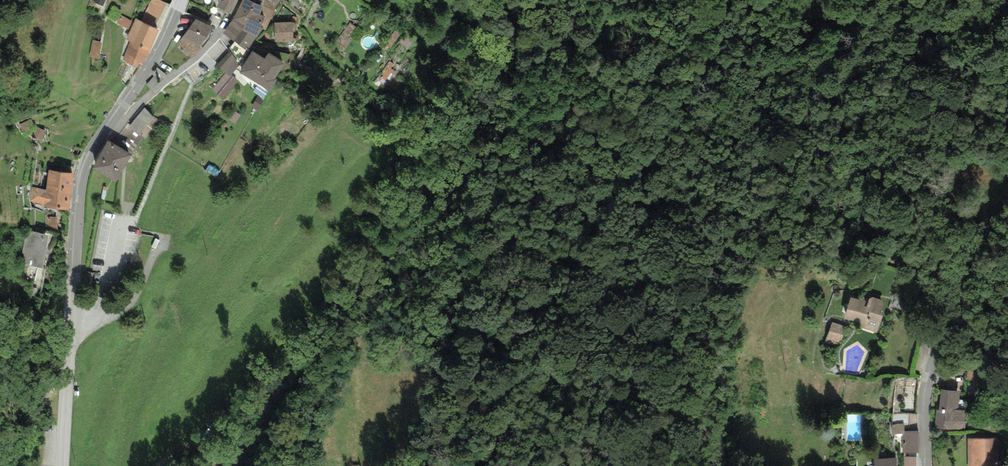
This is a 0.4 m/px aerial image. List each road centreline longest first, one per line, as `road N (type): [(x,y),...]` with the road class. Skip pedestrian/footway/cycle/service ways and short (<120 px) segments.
road 1 (tertiary): [(60,465),(84,170),(149,71),(181,0)]
road 2 (tertiary): [(1007,199),(968,265),(928,380),(926,465)]

